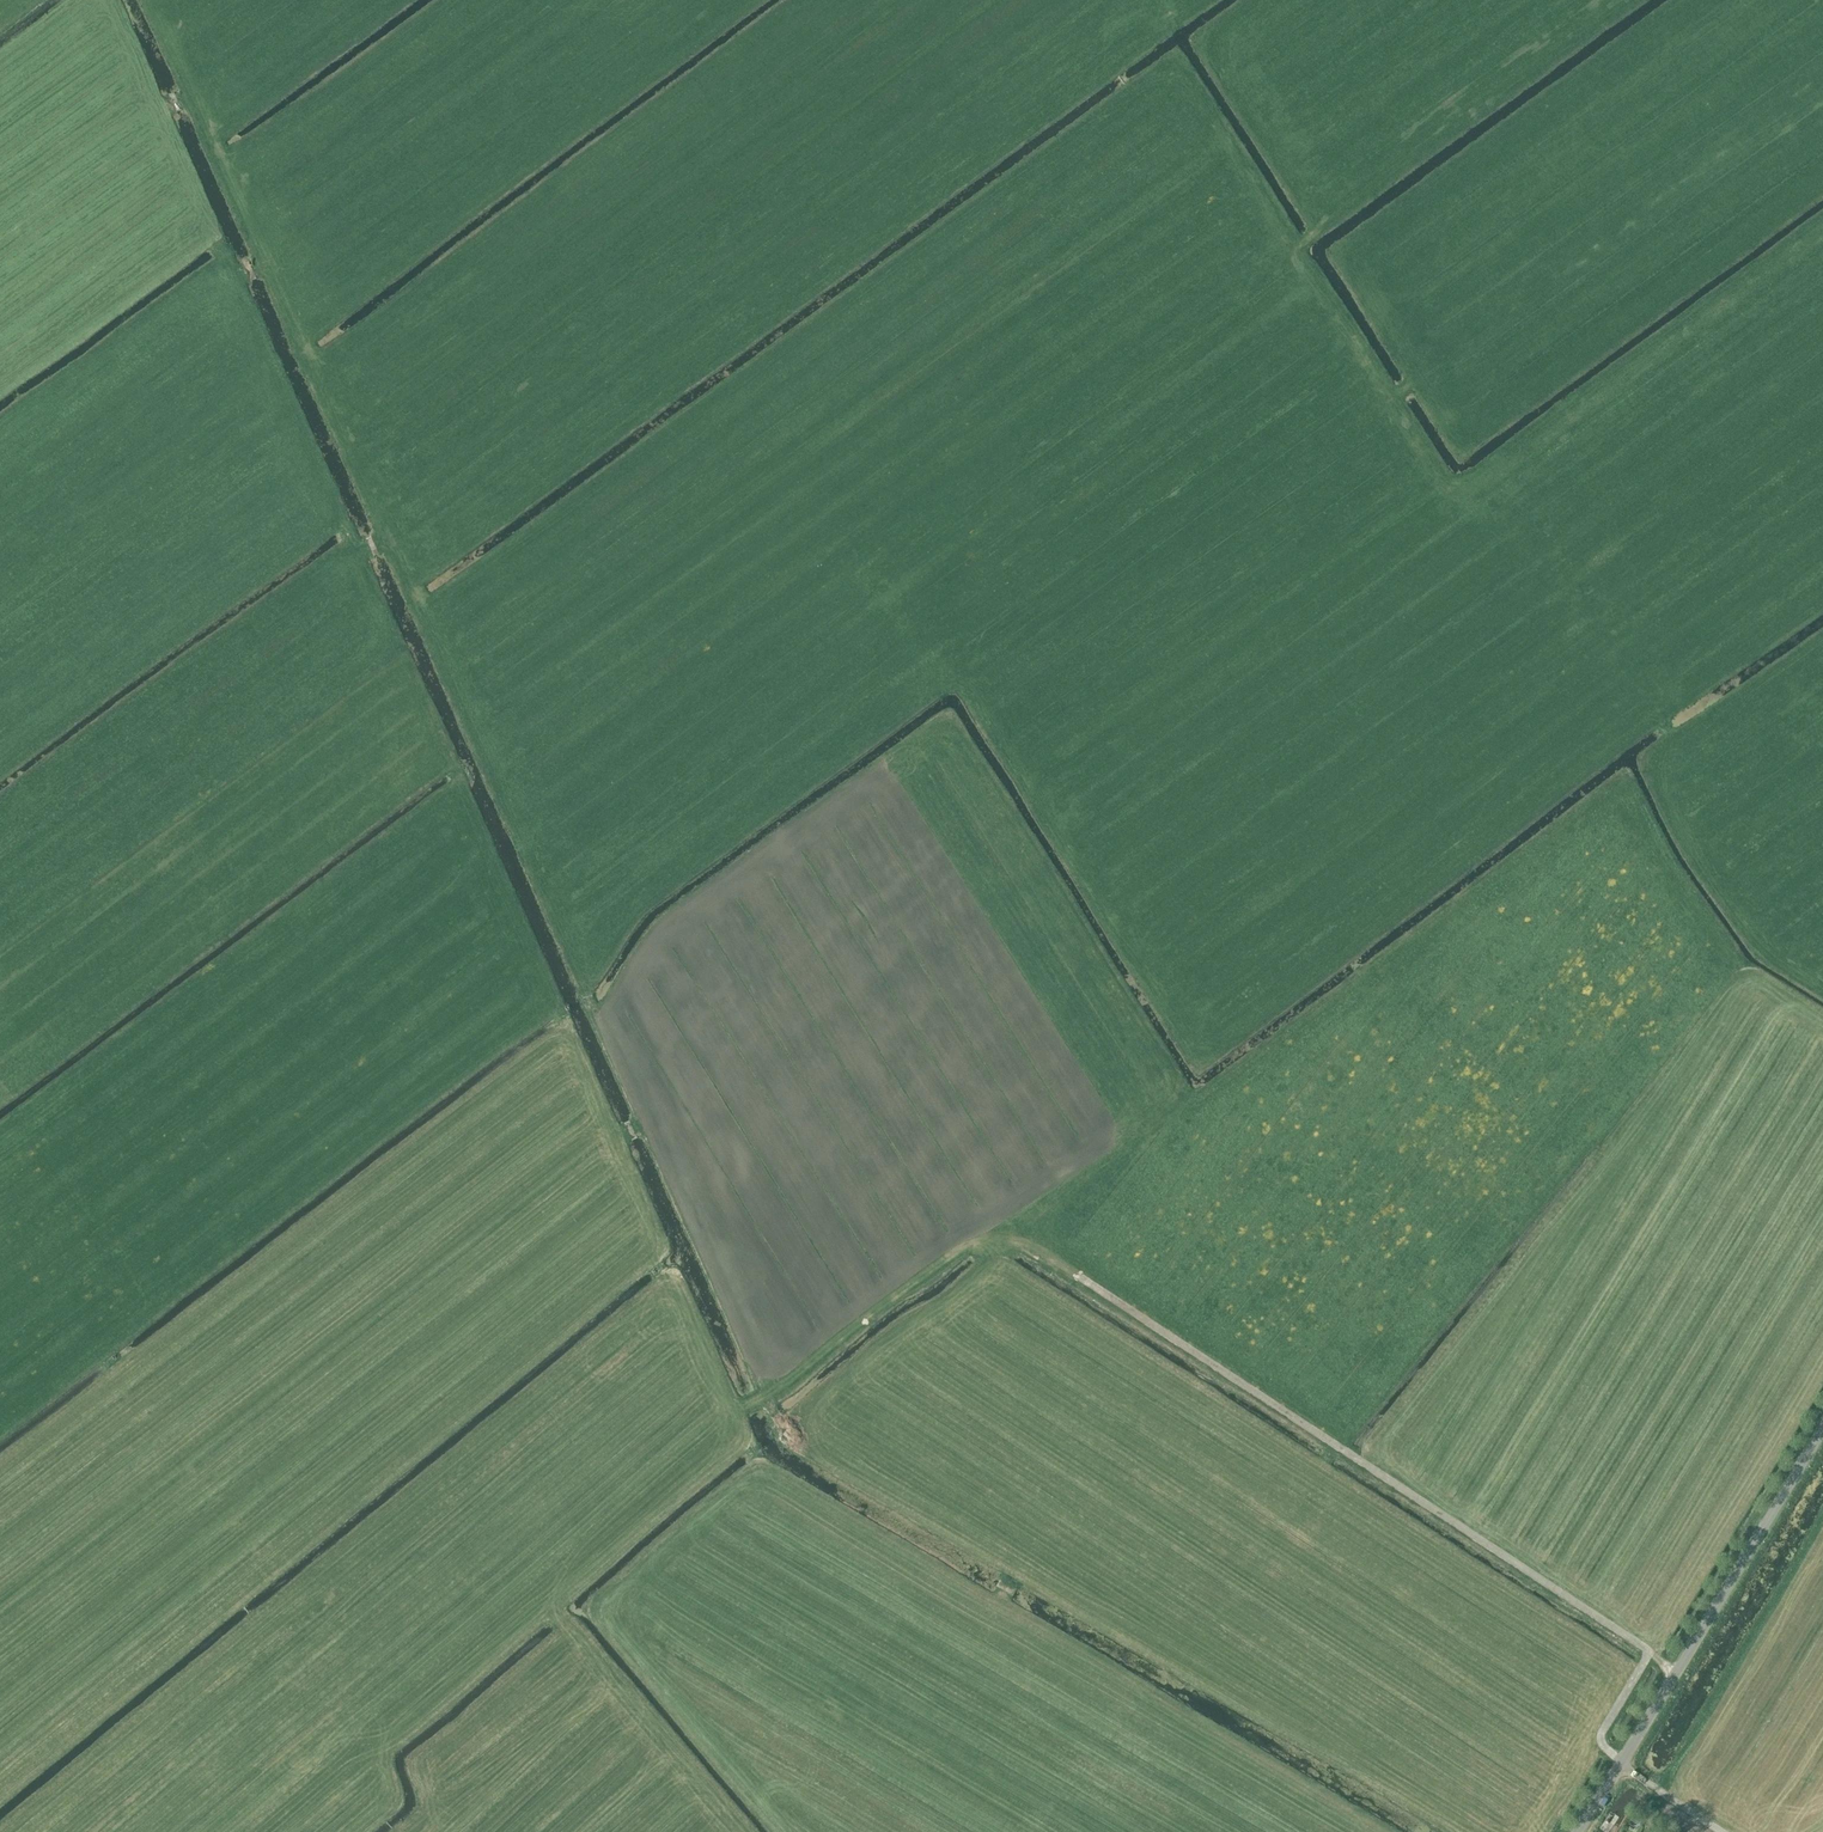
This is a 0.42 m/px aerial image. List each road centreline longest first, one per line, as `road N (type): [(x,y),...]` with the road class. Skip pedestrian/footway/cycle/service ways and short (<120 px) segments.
road 1 (tertiary): [(1577,1831),(1822,1429)]

